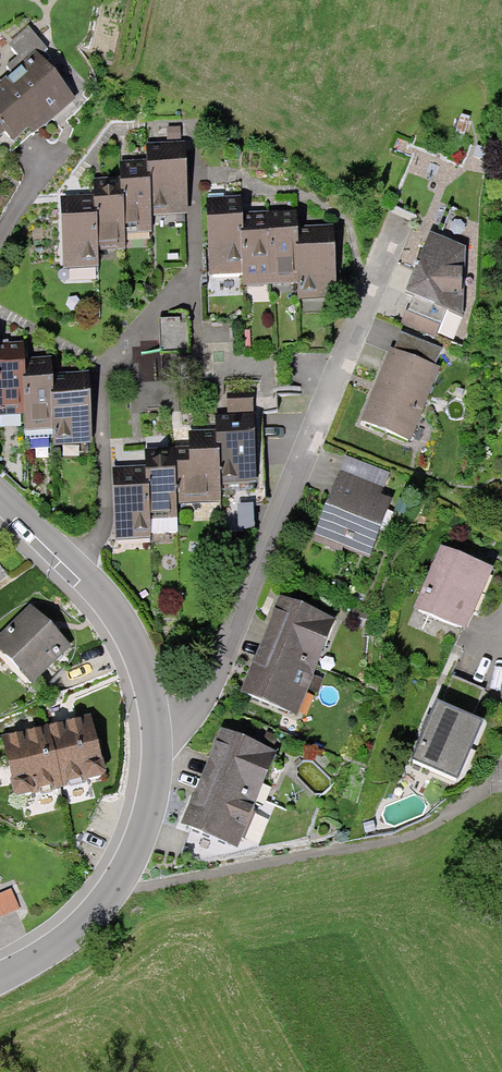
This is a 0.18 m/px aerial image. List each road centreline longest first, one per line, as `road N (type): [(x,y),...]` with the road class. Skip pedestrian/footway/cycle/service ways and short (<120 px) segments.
road 1 (residential): [(406,217),(213,681),(161,758)]
road 2 (residential): [(161,758),(145,657),(98,588),(0,493)]
road 3 (residential): [(0,975),(115,896),(149,825),(161,758)]

